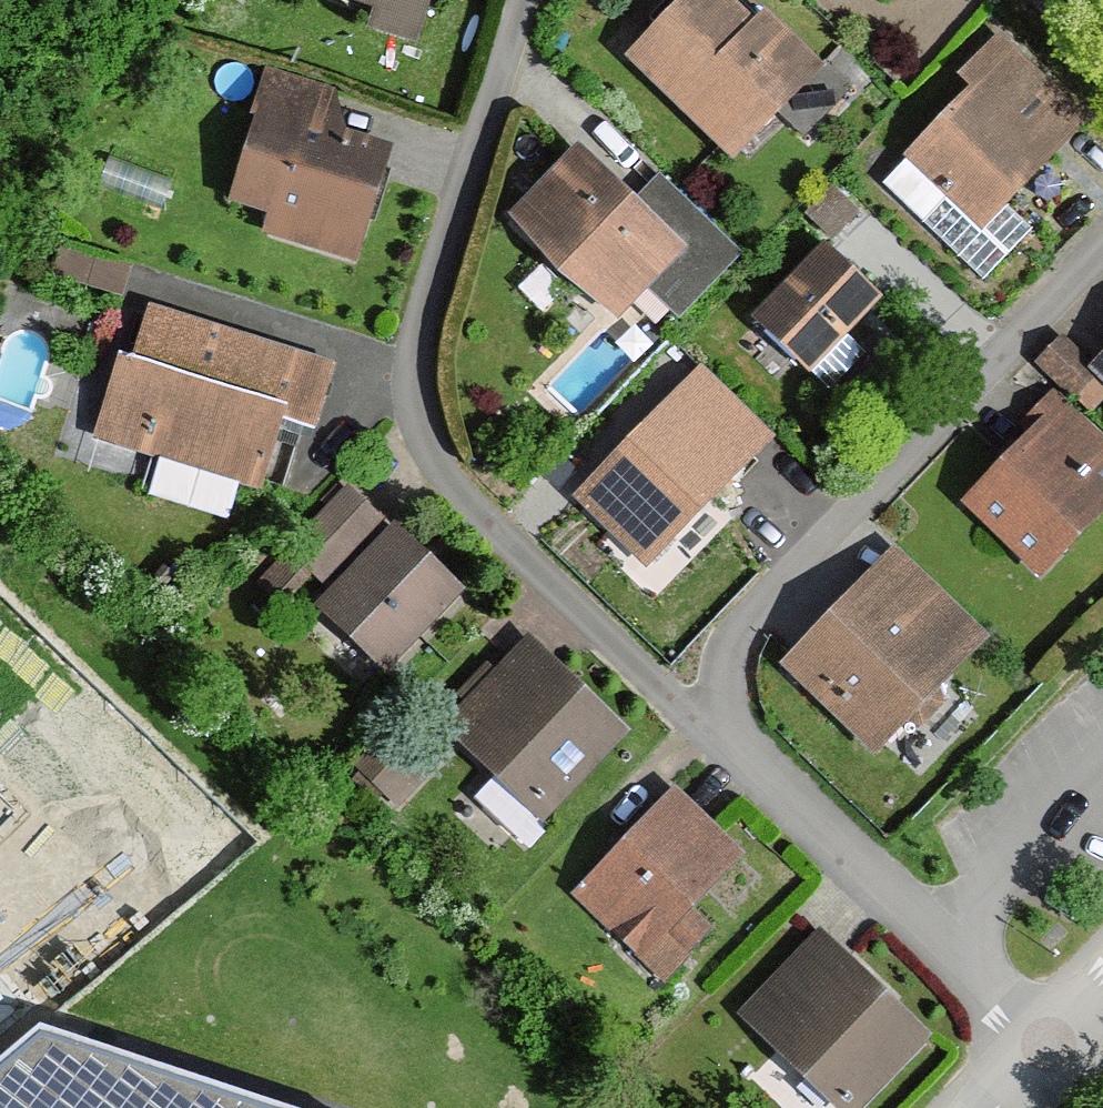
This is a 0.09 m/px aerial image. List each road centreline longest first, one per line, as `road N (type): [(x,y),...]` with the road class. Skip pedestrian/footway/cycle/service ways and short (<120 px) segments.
road 1 (residential): [(1102,992),(988,1107)]

